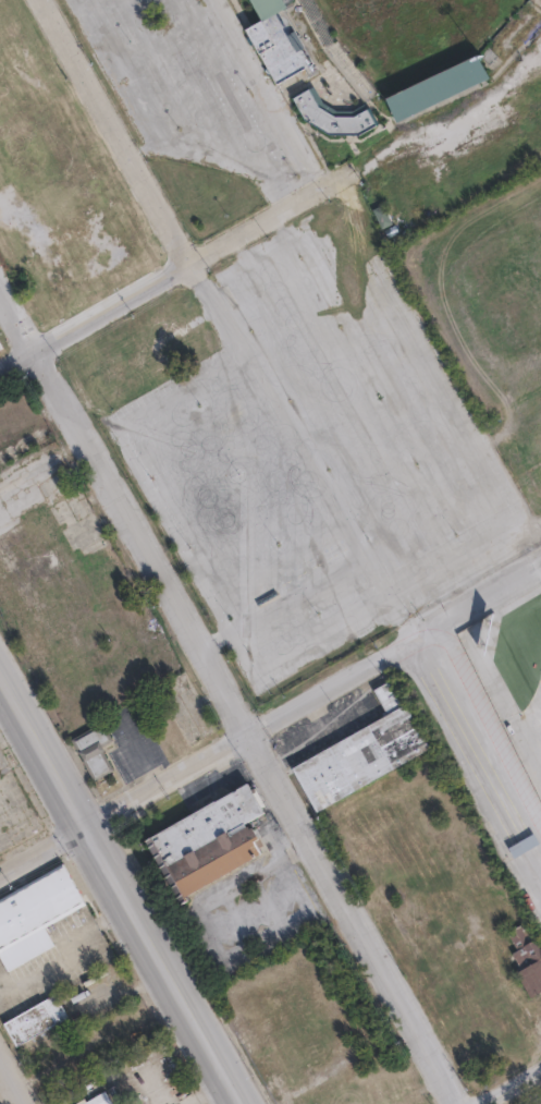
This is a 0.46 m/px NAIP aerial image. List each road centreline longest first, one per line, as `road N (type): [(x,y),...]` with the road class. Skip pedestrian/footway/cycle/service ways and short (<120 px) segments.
road 1 (residential): [(198,650),(463,1103)]
road 2 (primary): [(239,1103),(0,687)]
road 3 (residential): [(0,297),(198,650)]
road 4 (residential): [(81,826),(406,645)]
road 5 (residential): [(192,259),(43,0)]
road 6 (residential): [(0,370),(192,259)]
road 7 (residential): [(192,259),(329,177)]

